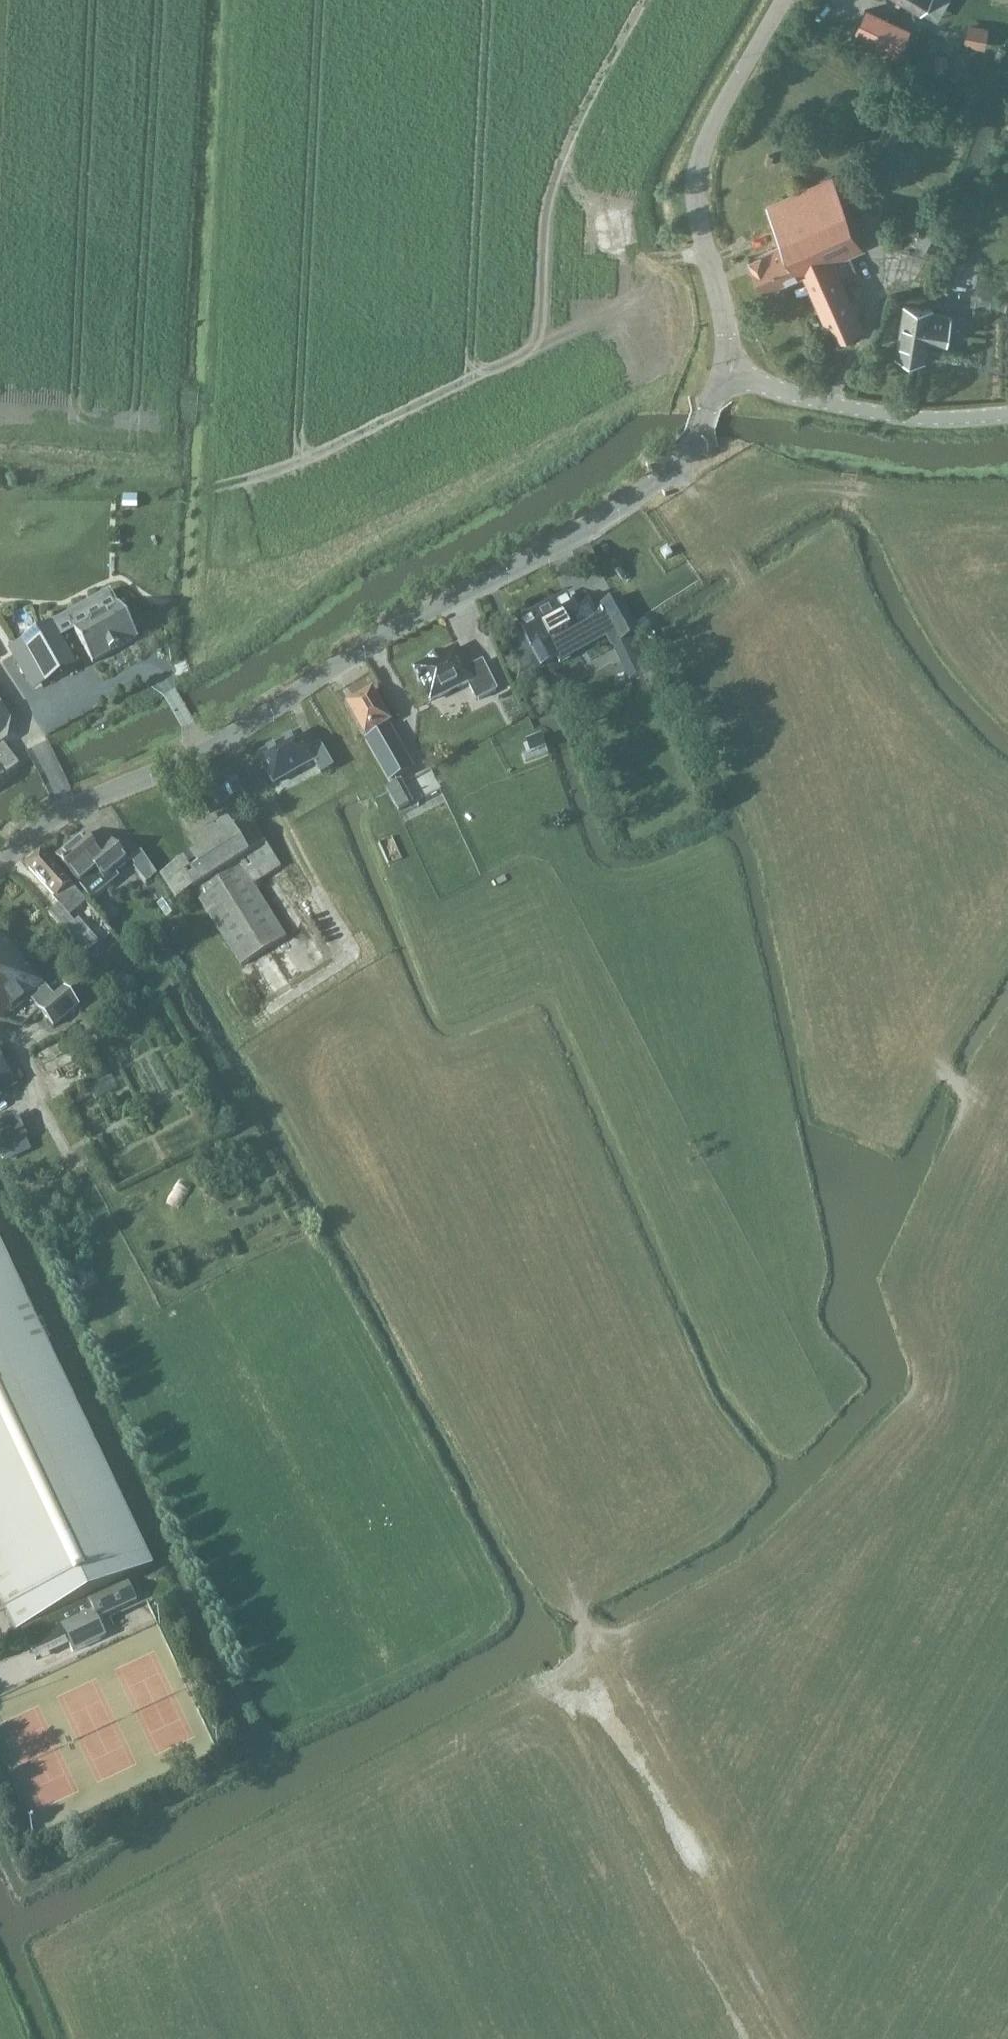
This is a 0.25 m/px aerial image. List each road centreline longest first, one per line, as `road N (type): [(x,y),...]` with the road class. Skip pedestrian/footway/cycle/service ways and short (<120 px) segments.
road 1 (tertiary): [(0,862),(66,809),(218,743),(357,652),(654,485),(693,447),(721,377)]
road 2 (tertiary): [(721,377),(723,328),(697,214),(699,167),(716,121),(785,0)]
road 3 (tertiary): [(721,377),(897,415),(1007,413)]

